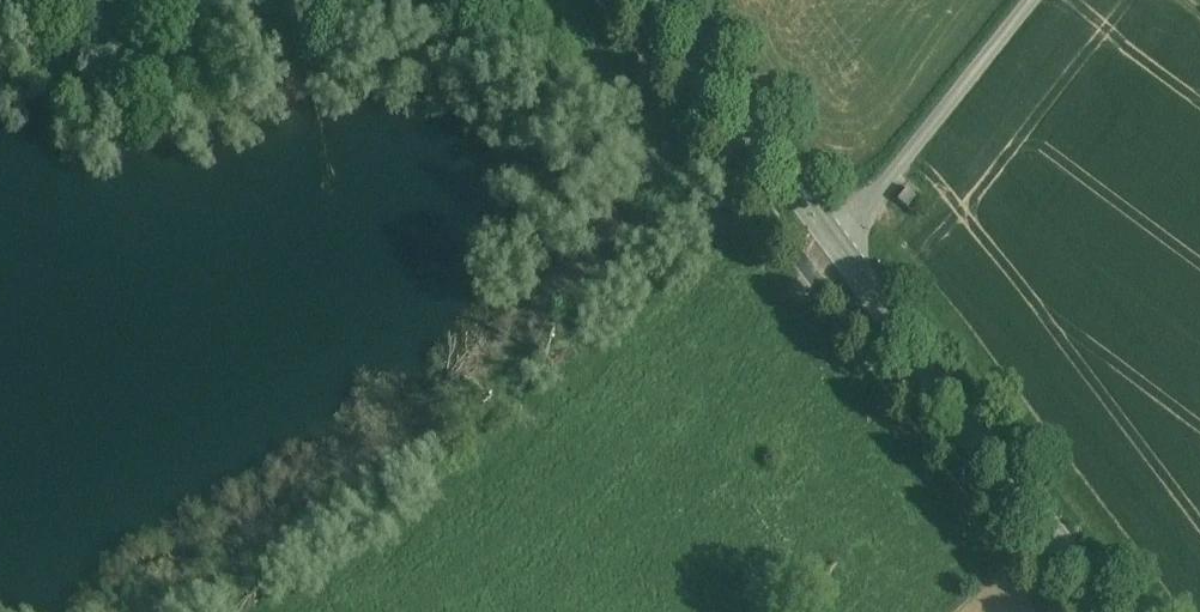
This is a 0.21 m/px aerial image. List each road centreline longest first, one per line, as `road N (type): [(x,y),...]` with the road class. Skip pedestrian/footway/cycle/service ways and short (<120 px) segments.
road 1 (tertiary): [(836,244),(1113,611)]
road 2 (unclassified): [(836,244),(1029,0)]
road 3 (tertiary): [(647,0),(836,244)]

